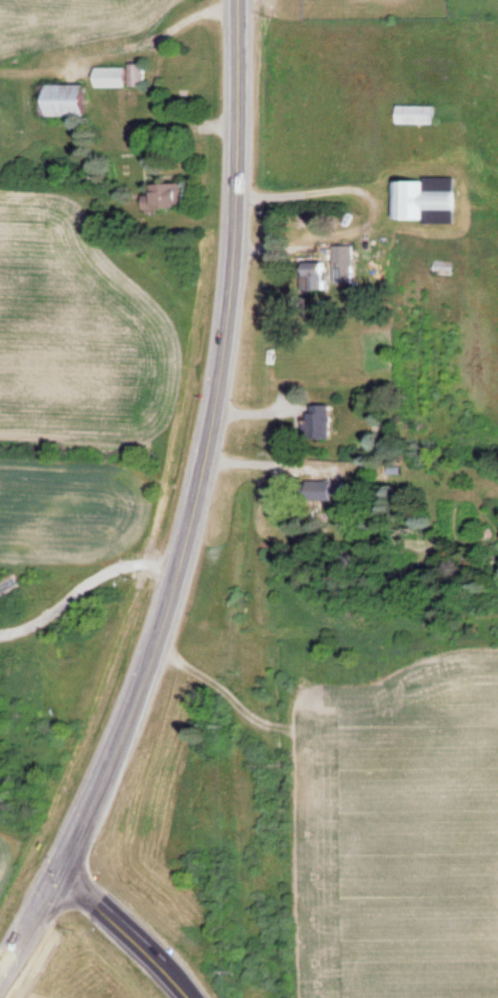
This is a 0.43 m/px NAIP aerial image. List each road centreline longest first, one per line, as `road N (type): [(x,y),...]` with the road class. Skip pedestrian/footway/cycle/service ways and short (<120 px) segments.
road 1 (primary): [(238,92),(237,236),(199,497),(111,768),(64,875),(0,982)]
road 2 (secondary): [(195,997),(137,932),(64,875)]

